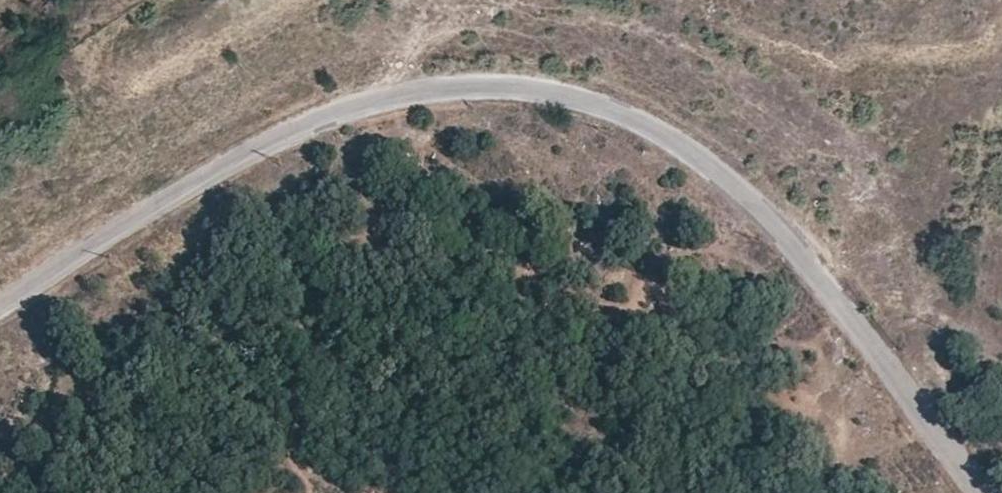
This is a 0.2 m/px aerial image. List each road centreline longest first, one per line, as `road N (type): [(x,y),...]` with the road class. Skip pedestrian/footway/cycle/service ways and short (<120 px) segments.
road 1 (unclassified): [(0,309),(255,143),(315,119),(443,83),(496,82),(569,95),(635,117),(754,200),(977,492)]

